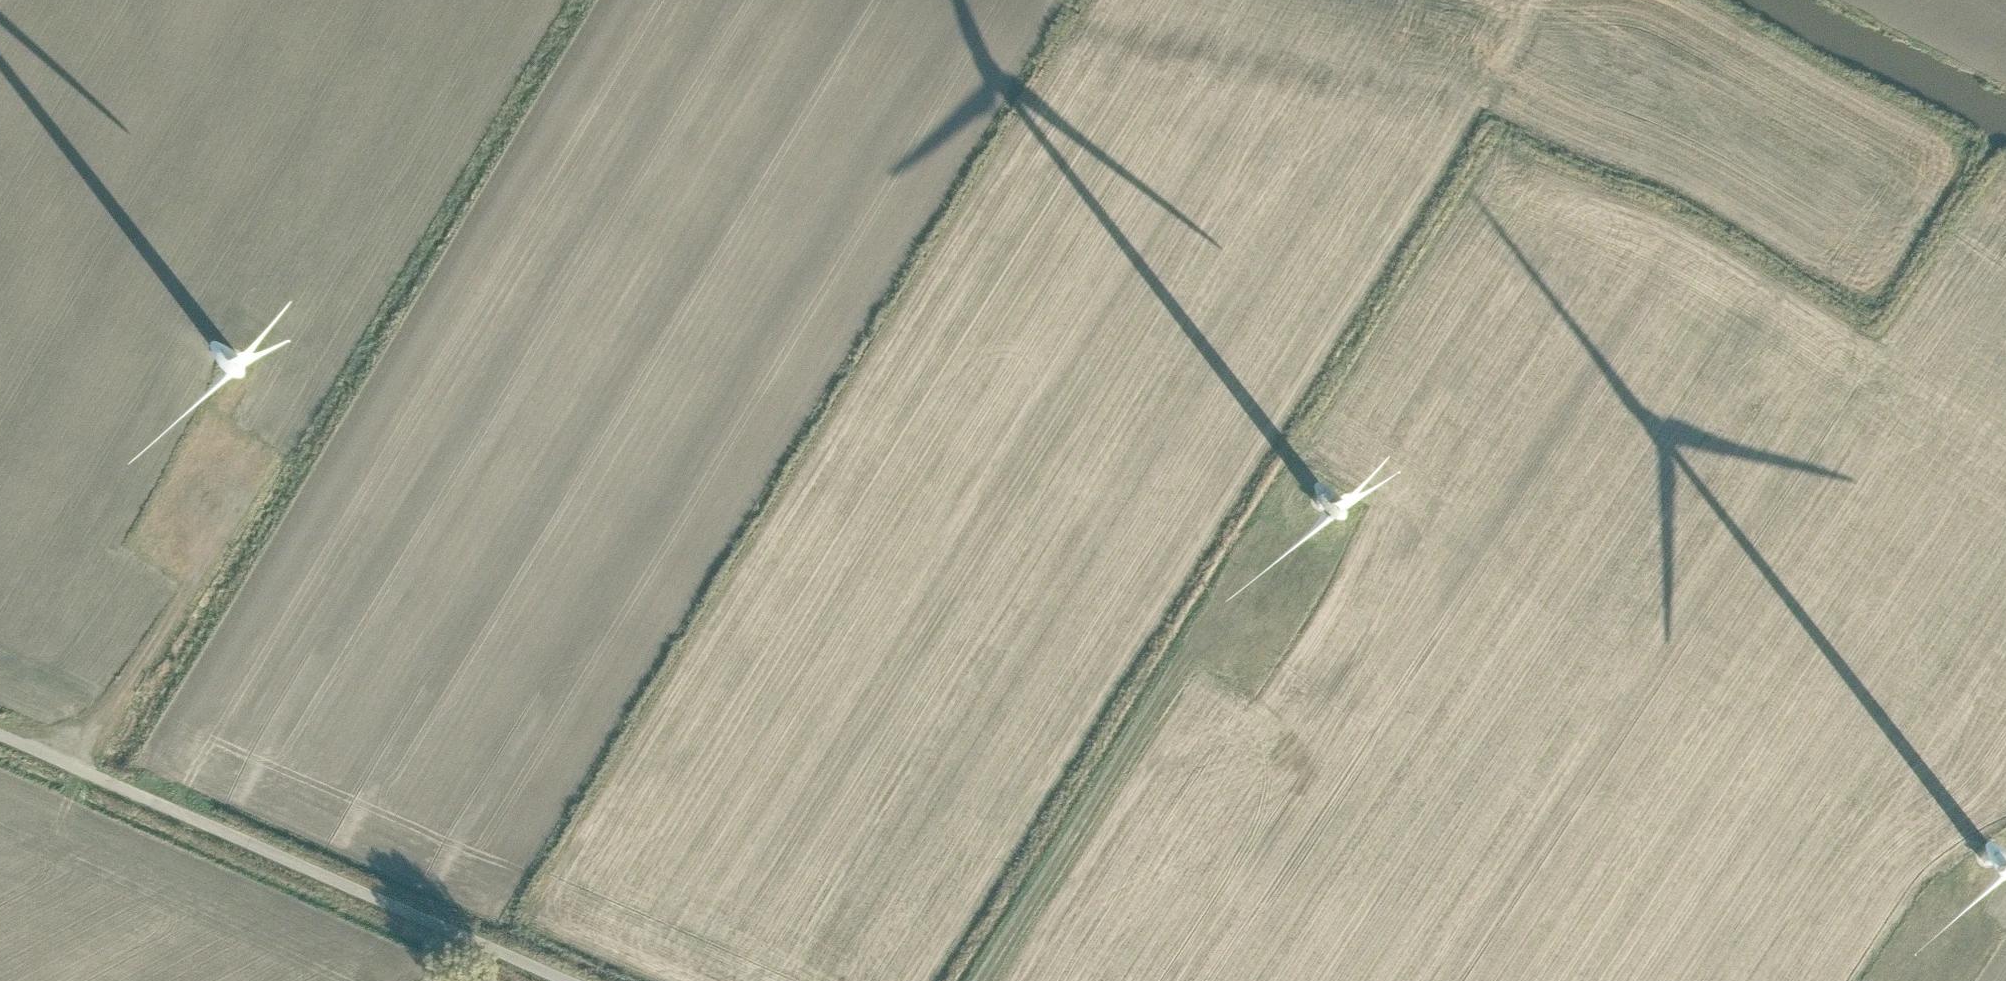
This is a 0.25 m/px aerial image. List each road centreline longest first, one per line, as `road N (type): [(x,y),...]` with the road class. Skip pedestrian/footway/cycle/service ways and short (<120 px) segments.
road 1 (track): [(543,980),(0,749)]
road 2 (track): [(1202,633),(980,980)]
road 3 (track): [(257,439),(77,782)]

